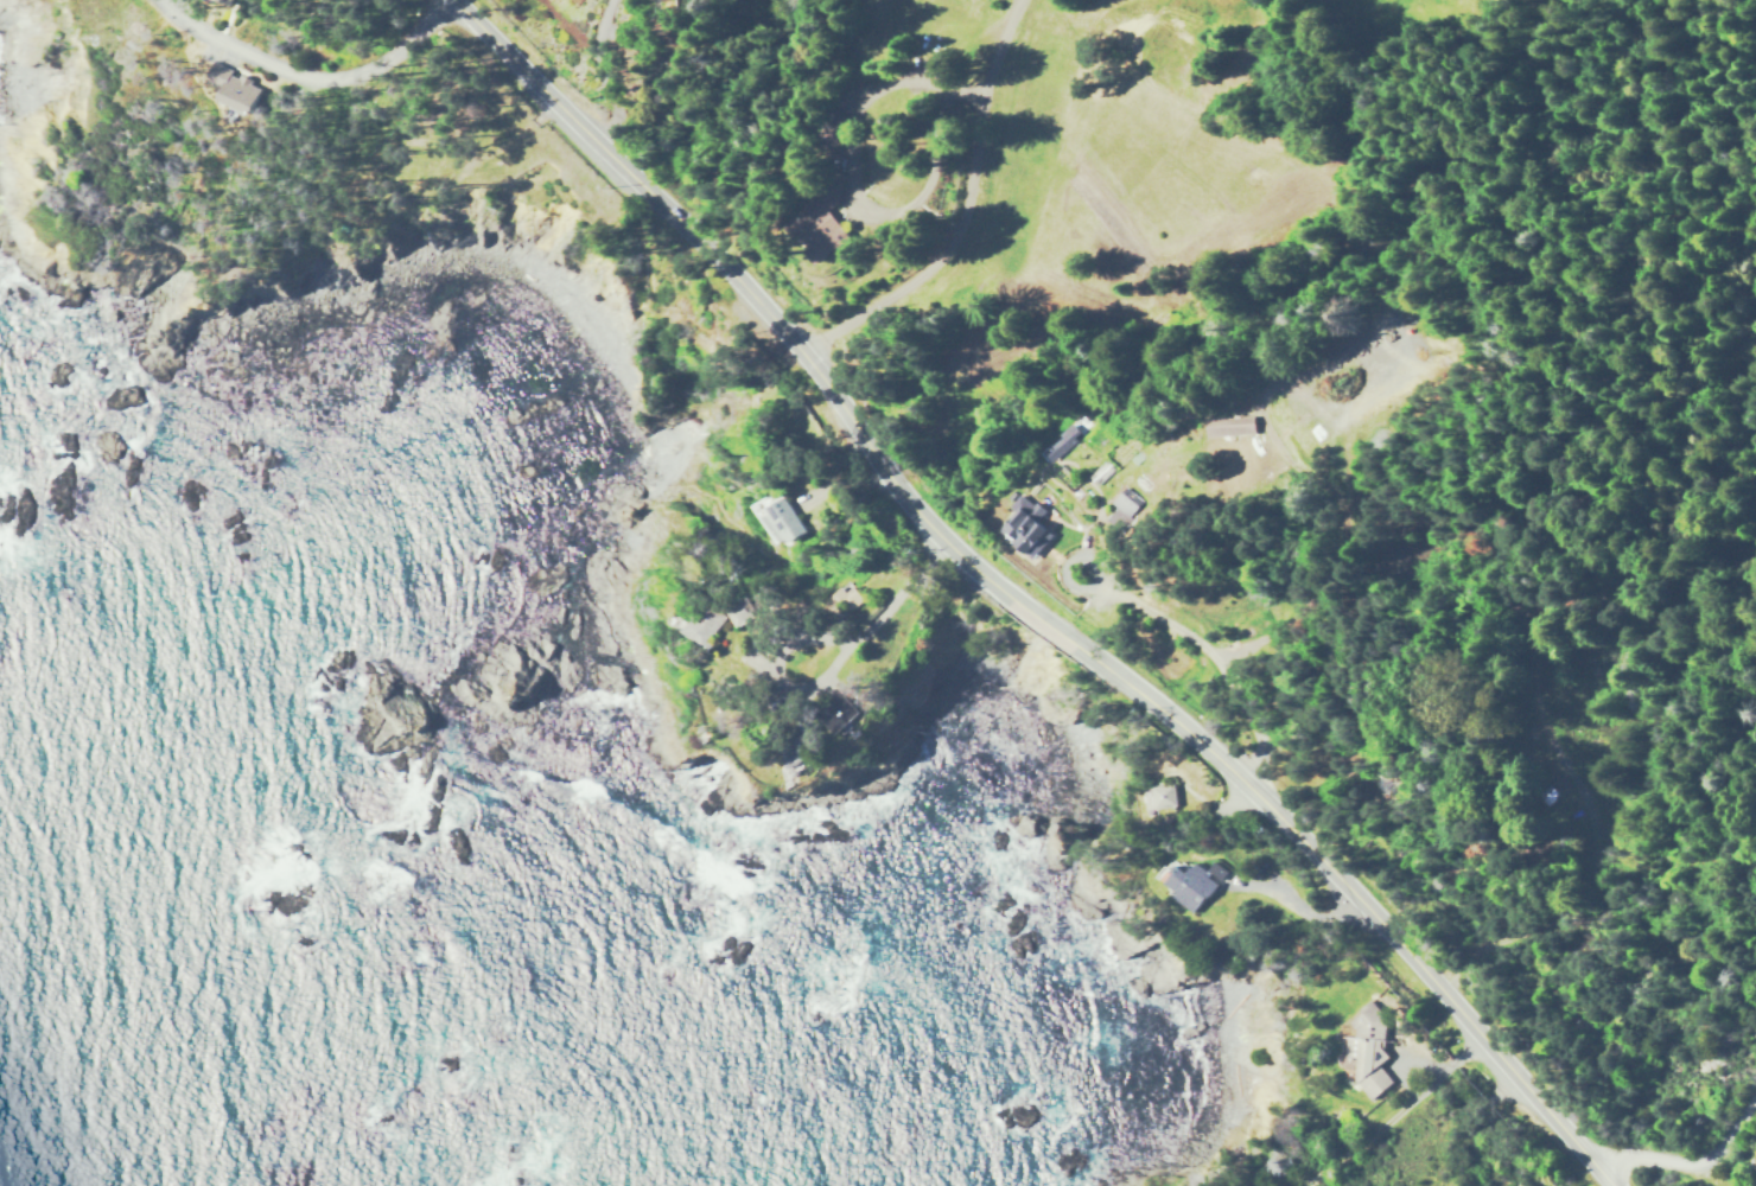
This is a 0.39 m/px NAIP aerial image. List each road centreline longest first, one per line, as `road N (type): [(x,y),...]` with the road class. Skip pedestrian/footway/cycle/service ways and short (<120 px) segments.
road 1 (primary): [(1619,1185),(1378,913),(1239,773),(960,551),(764,305),(461,0)]
road 2 (residential): [(1604,1169),(1712,1162),(1755,1108)]

